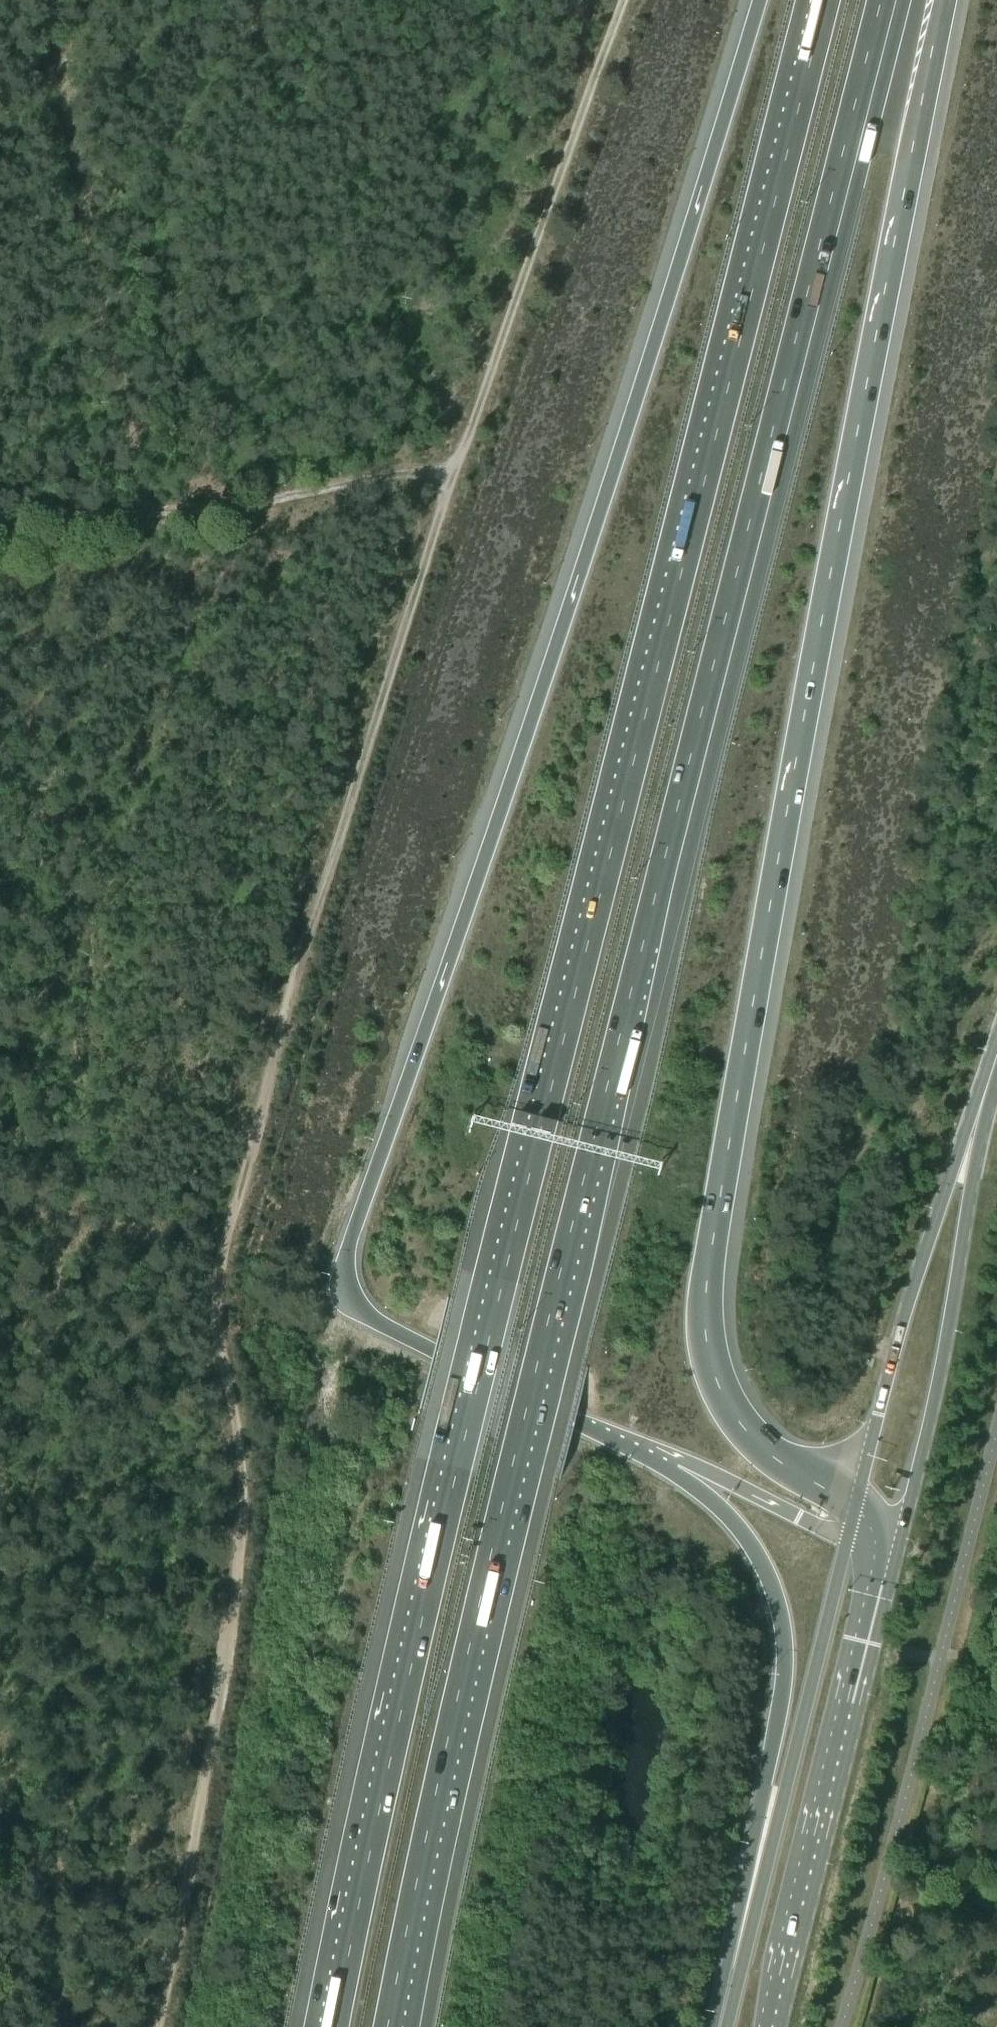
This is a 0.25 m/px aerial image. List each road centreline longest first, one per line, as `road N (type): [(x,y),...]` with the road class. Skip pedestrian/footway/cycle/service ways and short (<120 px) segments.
road 1 (track): [(624,0),(441,515),(301,966),(218,1265),(214,1305),(240,1464),(241,1516),(196,1843),(159,2026)]
road 2 (motorway): [(394,2026),(486,1601),(890,0)]
road 3 (motorway): [(826,0),(467,1426),(335,2026)]
road 4 (motorway): [(753,0),(344,1277),(360,1312),(401,1341),(644,1452)]
road 5 (motorway): [(858,1498),(783,1464),(738,1423),(713,1353),(711,1316),(737,1111),(948,0)]
road 6 (primary): [(770,2026),(893,1543)]
road 7 (primary): [(893,1543),(931,1413),(993,1076)]
road 8 (motorway): [(644,1452),(742,1533),(777,1606),(784,1672),(758,1867)]
road 9 (track): [(0,547),(137,515),(270,502),(461,460)]
road 10 (primary): [(993,1076),(915,1284),(858,1498)]
road 11 (primary): [(848,1540),(789,1778),(758,1867)]
road 12 (motorway): [(644,1452),(848,1540)]
road 13 (primary): [(758,1867),(720,2026)]

